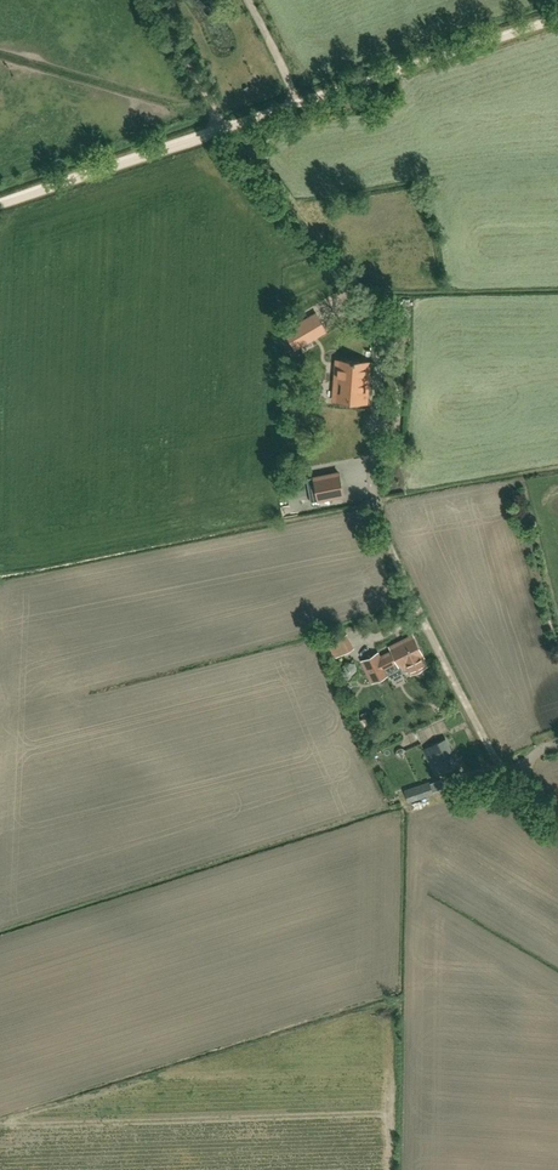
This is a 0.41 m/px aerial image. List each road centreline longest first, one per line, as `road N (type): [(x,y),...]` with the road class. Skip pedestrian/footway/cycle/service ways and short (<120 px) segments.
road 1 (track): [(557,21),(0,206)]

